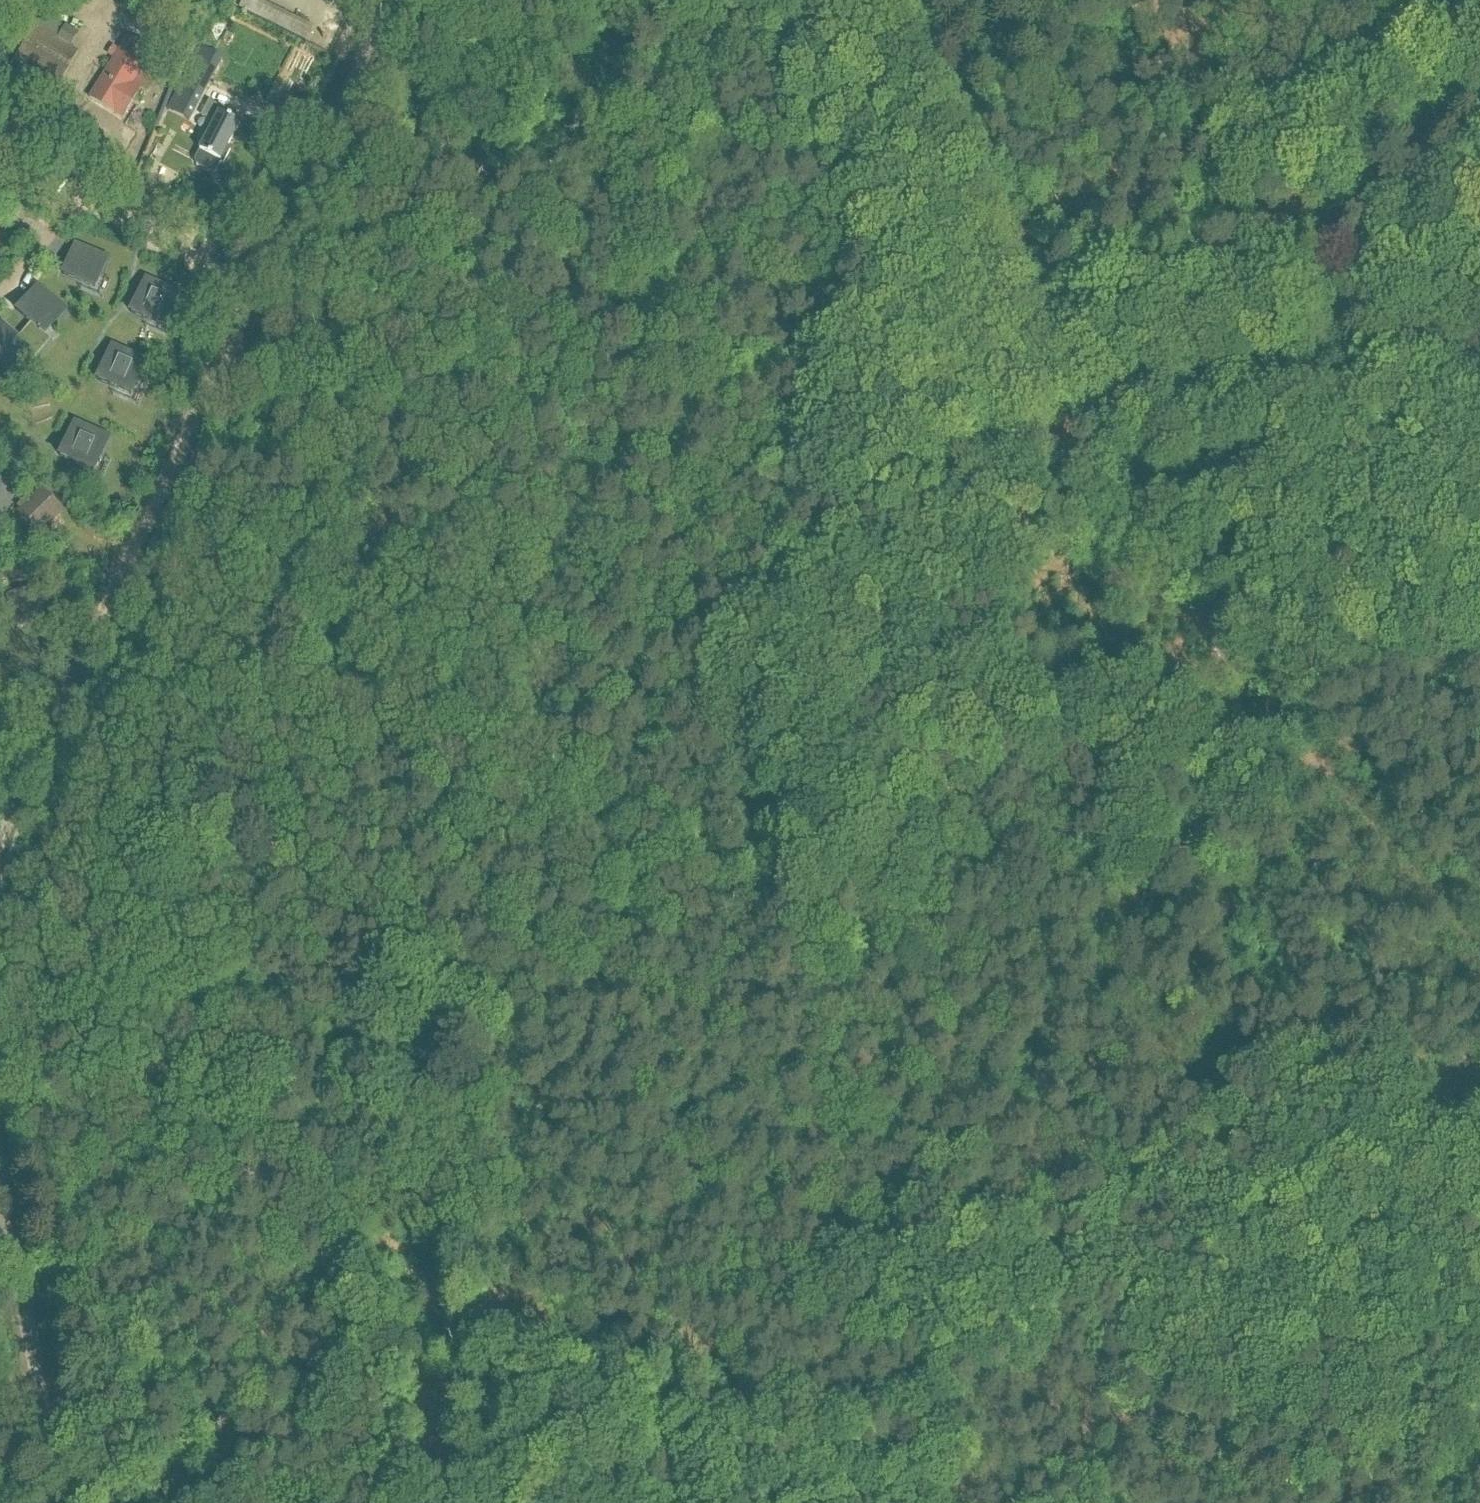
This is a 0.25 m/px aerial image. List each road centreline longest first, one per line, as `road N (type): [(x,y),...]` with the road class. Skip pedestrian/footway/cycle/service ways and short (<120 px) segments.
road 1 (track): [(388,0),(0,842)]
road 2 (track): [(988,216),(1120,522),(1310,782),(1479,969)]
road 3 (unclassified): [(0,1189),(62,1502)]
road 4 (track): [(883,0),(988,216)]
road 5 (track): [(85,206),(56,227),(0,297)]

